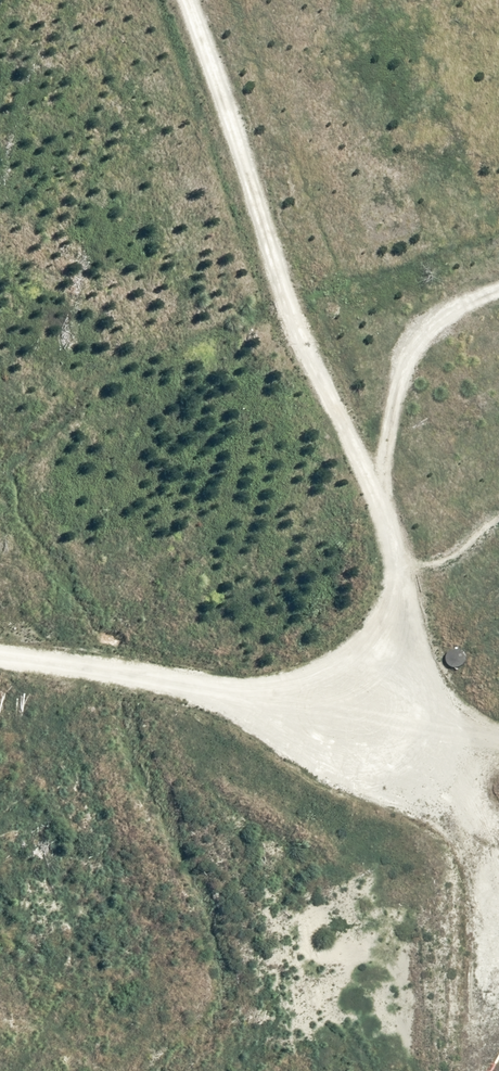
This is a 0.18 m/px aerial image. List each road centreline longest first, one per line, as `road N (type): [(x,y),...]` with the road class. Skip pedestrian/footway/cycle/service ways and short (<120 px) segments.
road 1 (track): [(189,0),(287,305),(393,538),(391,600),(308,711)]
road 2 (track): [(498,744),(0,662)]
road 3 (track): [(498,289),(432,324),(415,345),(402,370),(376,503)]

